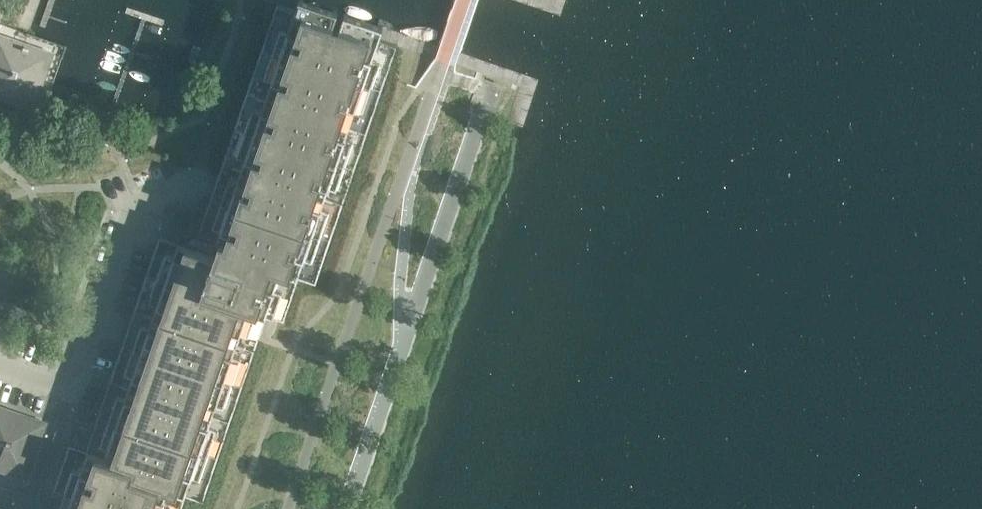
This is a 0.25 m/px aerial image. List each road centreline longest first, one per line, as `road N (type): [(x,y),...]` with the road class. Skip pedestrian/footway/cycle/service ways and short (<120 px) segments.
road 1 (residential): [(0,368),(70,390),(132,213),(194,181)]

